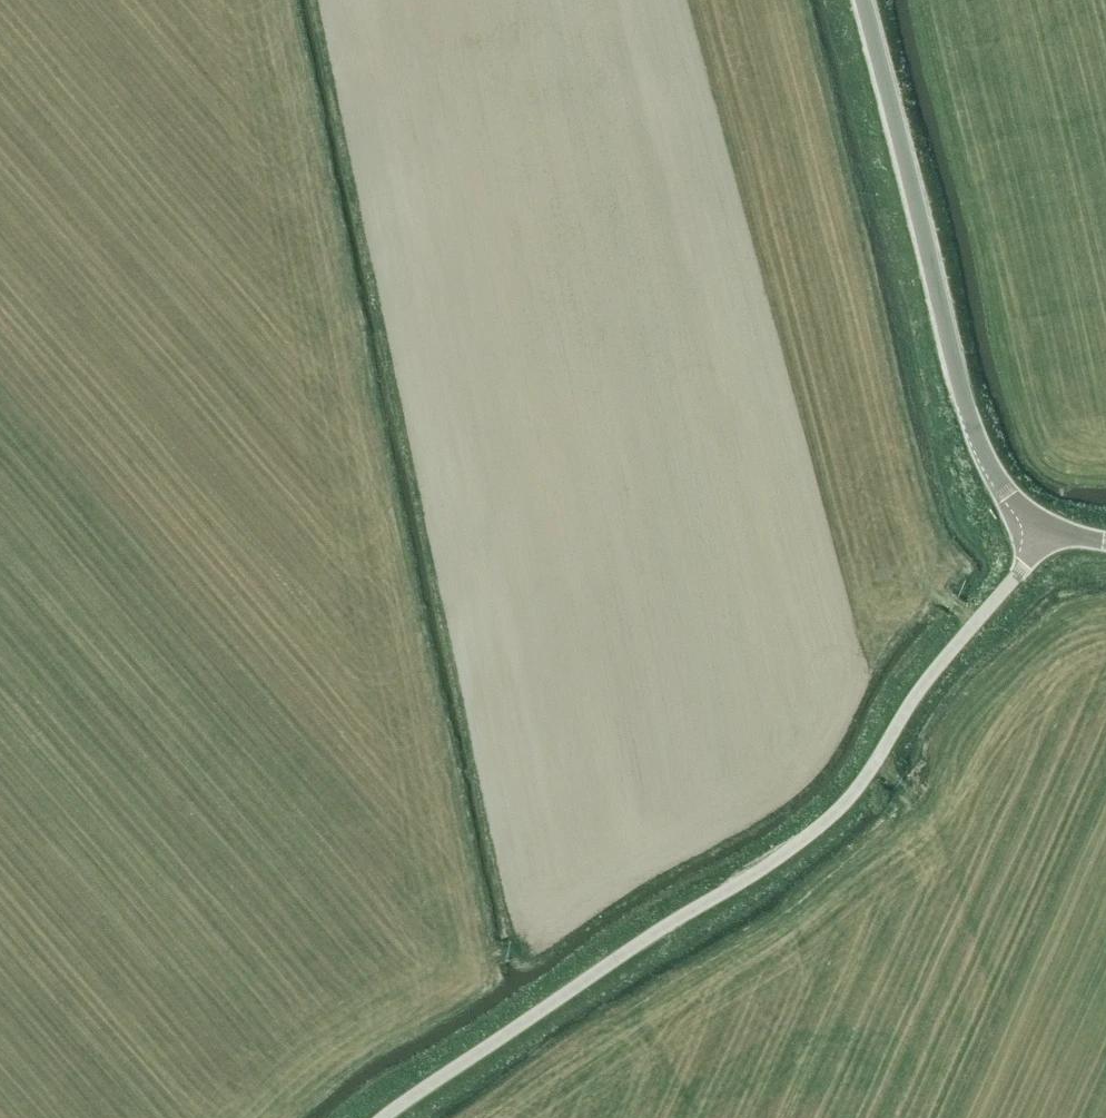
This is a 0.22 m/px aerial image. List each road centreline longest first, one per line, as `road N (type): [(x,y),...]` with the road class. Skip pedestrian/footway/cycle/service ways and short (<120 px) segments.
road 1 (unclassified): [(1044,531),(916,695),(856,789),(823,823),(384,1117)]
road 2 (tertiary): [(1044,531),(1011,506),(976,443),(860,0)]

